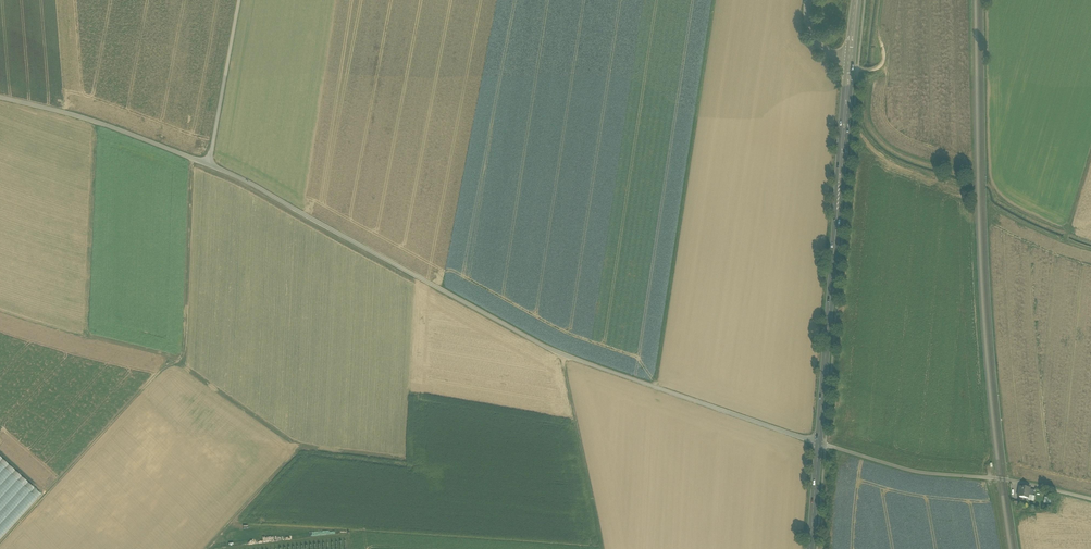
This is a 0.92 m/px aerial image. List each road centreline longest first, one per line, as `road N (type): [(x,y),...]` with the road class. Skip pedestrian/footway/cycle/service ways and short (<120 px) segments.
road 1 (unclassified): [(209,165),(561,354),(818,443)]
road 2 (track): [(659,389),(715,0)]
road 3 (primary): [(849,67),(818,443)]
road 4 (unclassified): [(818,443),(924,473),(1090,500)]
road 5 (unclassified): [(0,97),(209,165)]
road 6 (track): [(561,354),(602,548)]
road 7 (track): [(191,158),(184,354)]
road 8 (unclassified): [(209,165),(239,0)]

